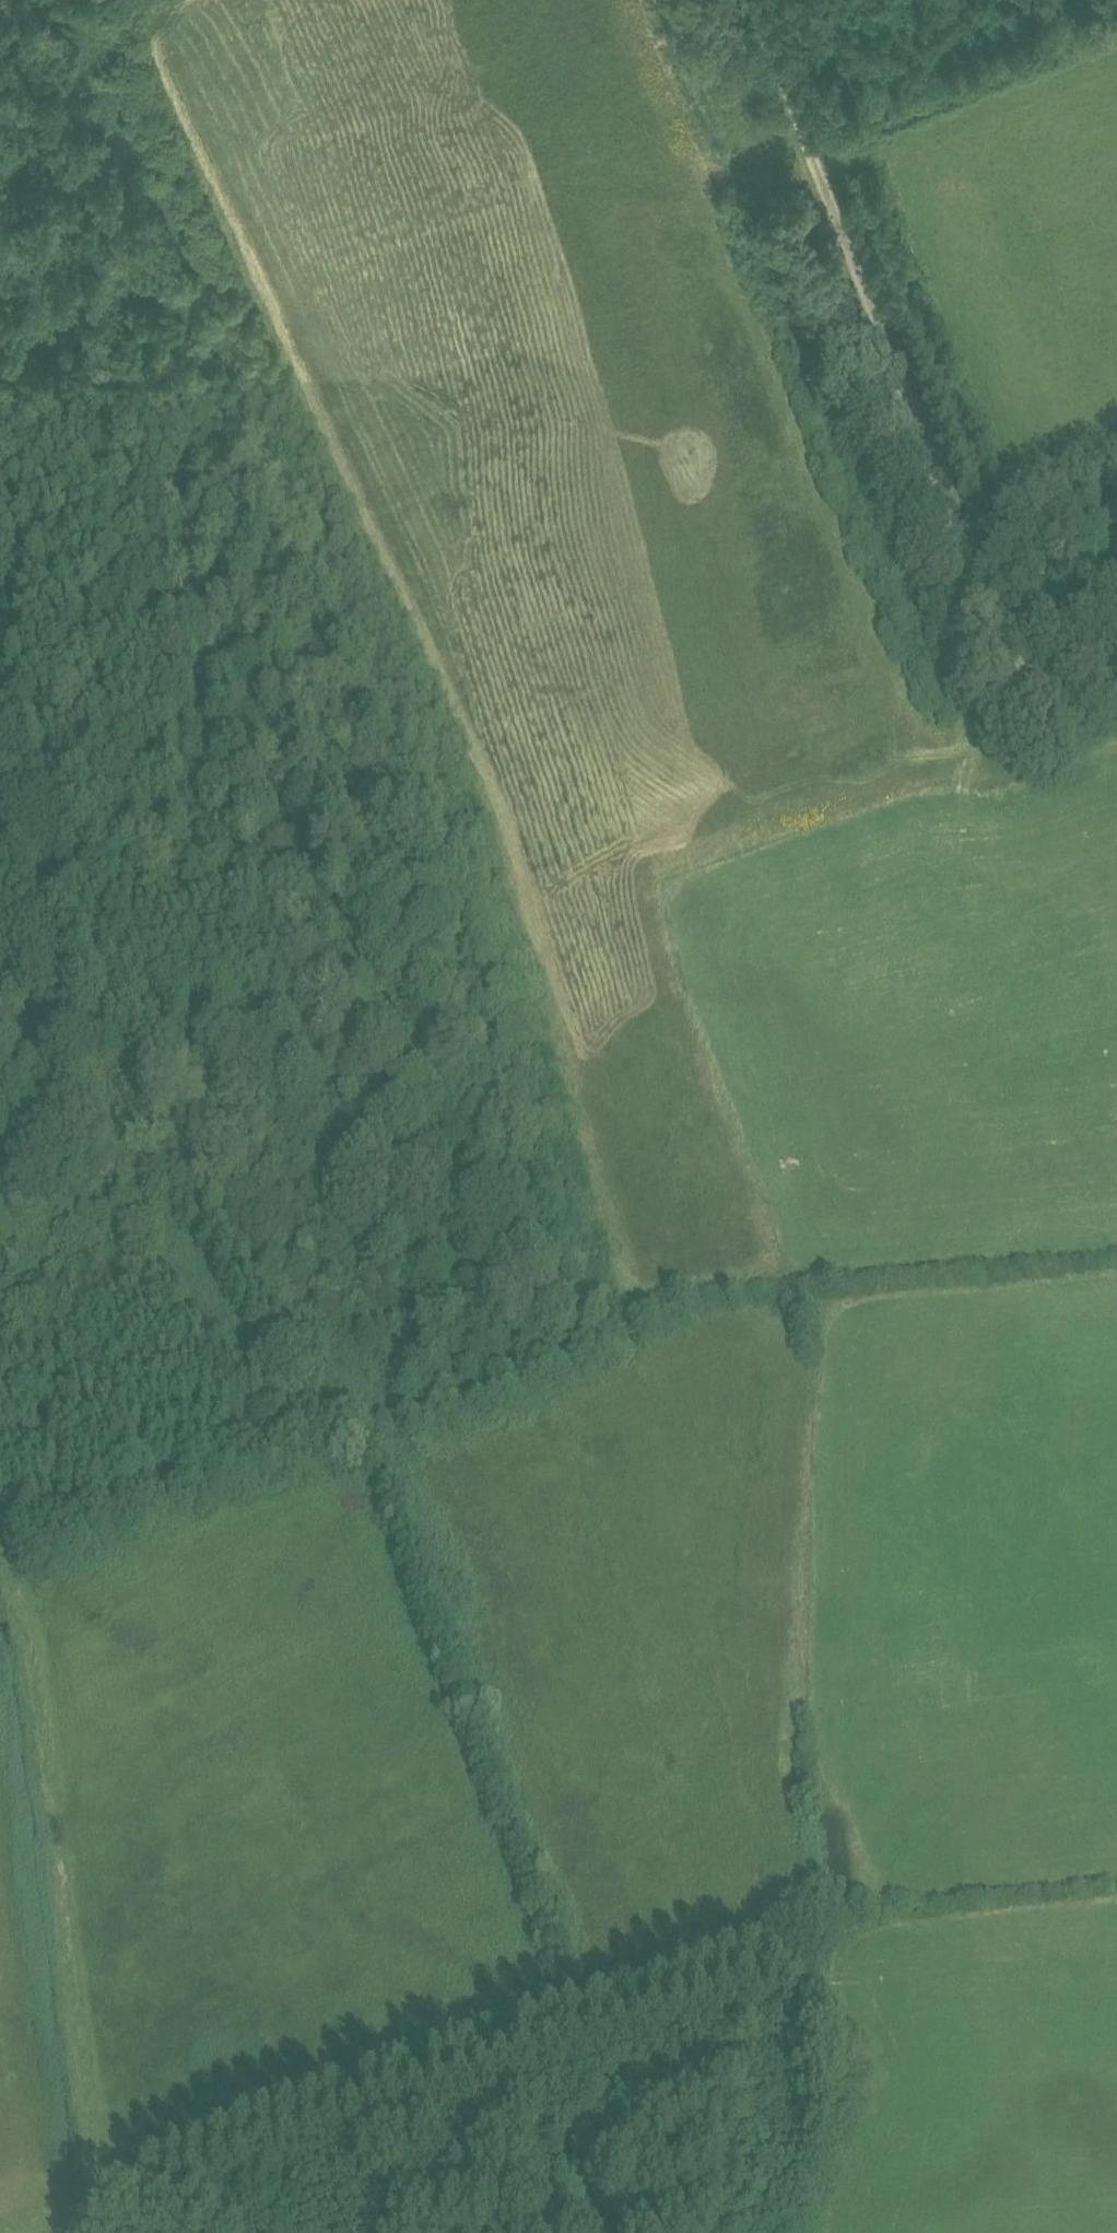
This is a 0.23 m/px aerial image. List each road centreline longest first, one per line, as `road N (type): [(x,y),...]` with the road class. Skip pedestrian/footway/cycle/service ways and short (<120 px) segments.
road 1 (track): [(804,133),(1009,650),(1036,664),(1116,641)]
road 2 (track): [(751,0),(804,133)]

